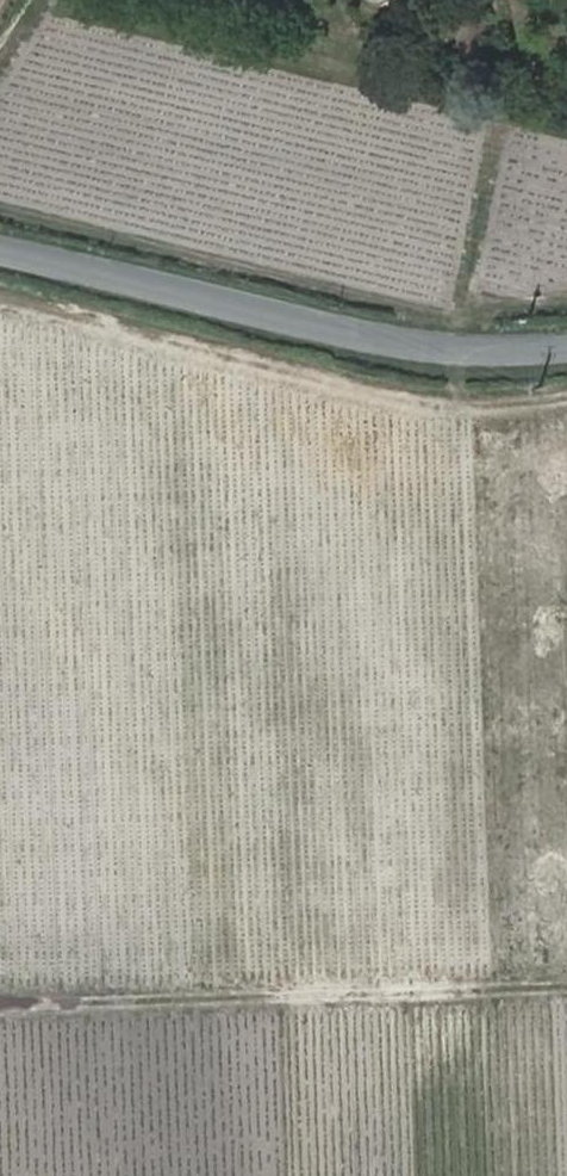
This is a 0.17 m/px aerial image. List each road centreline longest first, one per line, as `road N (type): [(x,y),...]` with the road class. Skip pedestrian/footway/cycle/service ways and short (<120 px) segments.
road 1 (unclassified): [(0,249),(432,346),(566,353)]

